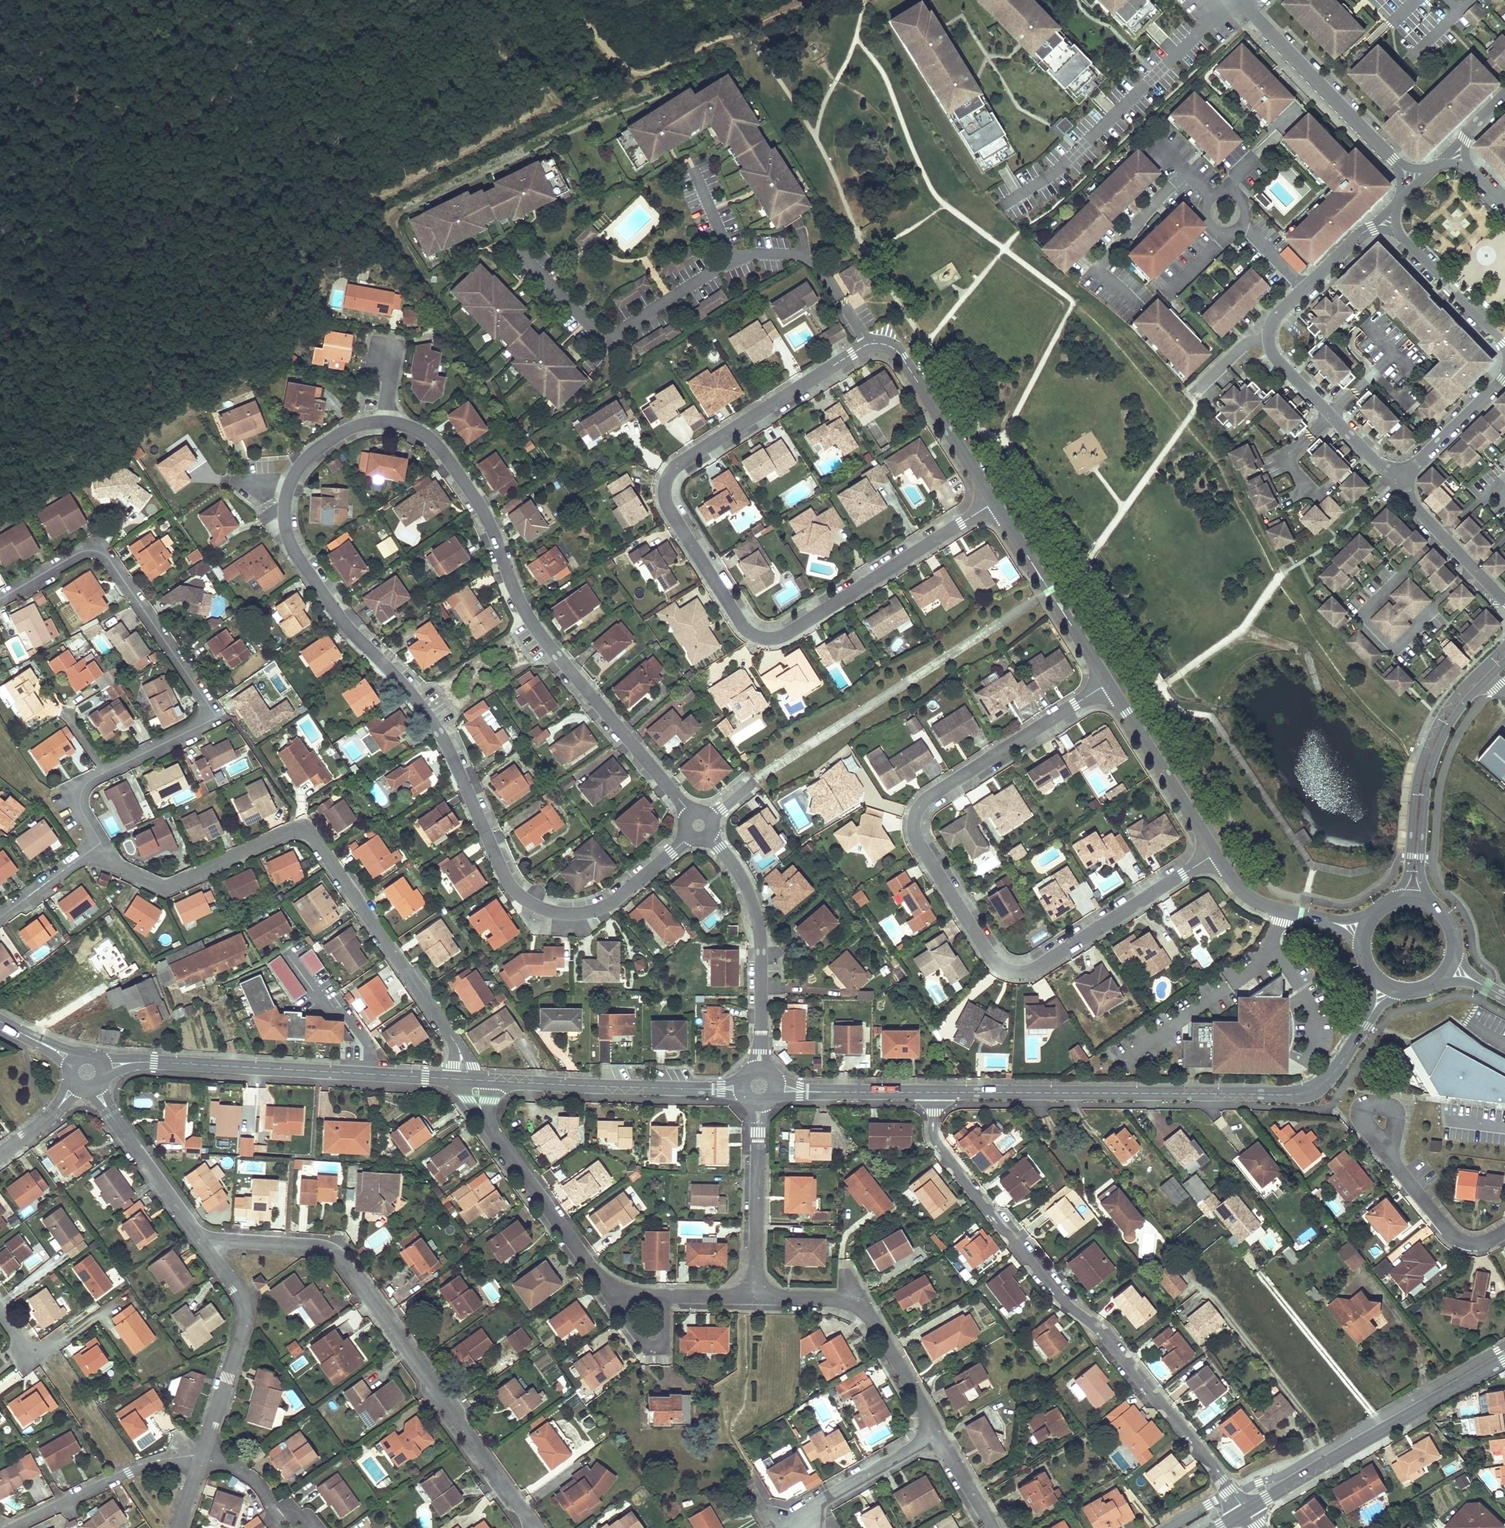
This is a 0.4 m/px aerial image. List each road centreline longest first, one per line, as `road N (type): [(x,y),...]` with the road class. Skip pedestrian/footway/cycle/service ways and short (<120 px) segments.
road 1 (residential): [(868,344),(666,478),(668,507),(743,627),(765,638),(787,633),(993,502)]
road 2 (residential): [(689,835),(595,910),(558,913),(521,896),(434,724),(345,624),(294,550),(285,519),(290,483)]
road 3 (residential): [(1108,683),(917,811),(918,841),(991,957),(1010,972),(1034,969),(1215,853)]
road 4 (residential): [(100,843),(81,809),(84,785),(205,723),(210,708),(103,553),(80,552),(0,599)]
road 5 (residential): [(386,421),(417,429),(442,451),(485,515),(536,629),(691,813)]
road 6 (residential): [(1231,1490),(961,1179),(933,1135),(933,1092)]
road 7 (residential): [(455,1042),(304,829),(164,887),(117,865),(100,843)]
road 8 (residential): [(202,1240),(334,1254),(533,1527)]
road 9 (secondary): [(1365,1024),(1327,1080),(1297,1094),(933,1092)]
road 10 (residential): [(1402,477),(1375,462),(1276,360),(1268,340),(1277,314),(1361,234),(1395,222)]
road 11 (residential): [(757,1298),(639,1295),(609,1286),(487,1122)]
road 12 (secondary): [(452,1079),(104,1066)]
road 13 (tertiary): [(1504,1359),(1246,1512)]
road 14 (tertiary): [(1504,647),(1452,702),(1428,744),(1408,873),(1392,902)]
road 15 (secondary): [(741,1086),(489,1081)]
road 16 (residential): [(708,834),(743,880),(759,926),(759,1068)]
road 17 (tertiary): [(1434,907),(1420,872),(1428,780),(1446,732),(1479,687)]
road 18 (residential): [(202,1240),(235,1286),(243,1315),(201,1458)]
road 19 (residential): [(1239,0),(1392,159)]
road 20 (residential): [(1108,683),(993,502)]
road 21 (residential): [(993,502),(899,353),(868,344)]
road 22 (residential): [(1215,853),(1108,683)]
road 23 (residential): [(14,1527),(143,1468),(198,1467)]
road 24 (residential): [(758,1103),(757,1298)]
road 25 (residential): [(93,1088),(202,1240)]
road 26 (residential): [(938,1432),(782,1524)]
road 27 (residential): [(1395,222),(1401,237),(1504,343)]
road 28 (residential): [(1504,600),(1415,507),(1402,477)]
road 29 (residential): [(1387,1156),(1457,1239),(1477,1244),(1504,1233)]
road 30 (secondary): [(933,1092),(776,1086)]
road 31 (residential): [(938,1432),(863,1309)]
road 32 (residential): [(1504,376),(1402,477)]
road 33 (residential): [(1317,918),(1248,896),(1215,853)]
road 34 (residential): [(3,915),(100,843)]
road 35 (residential): [(290,483),(303,461),(336,436),(386,421)]

